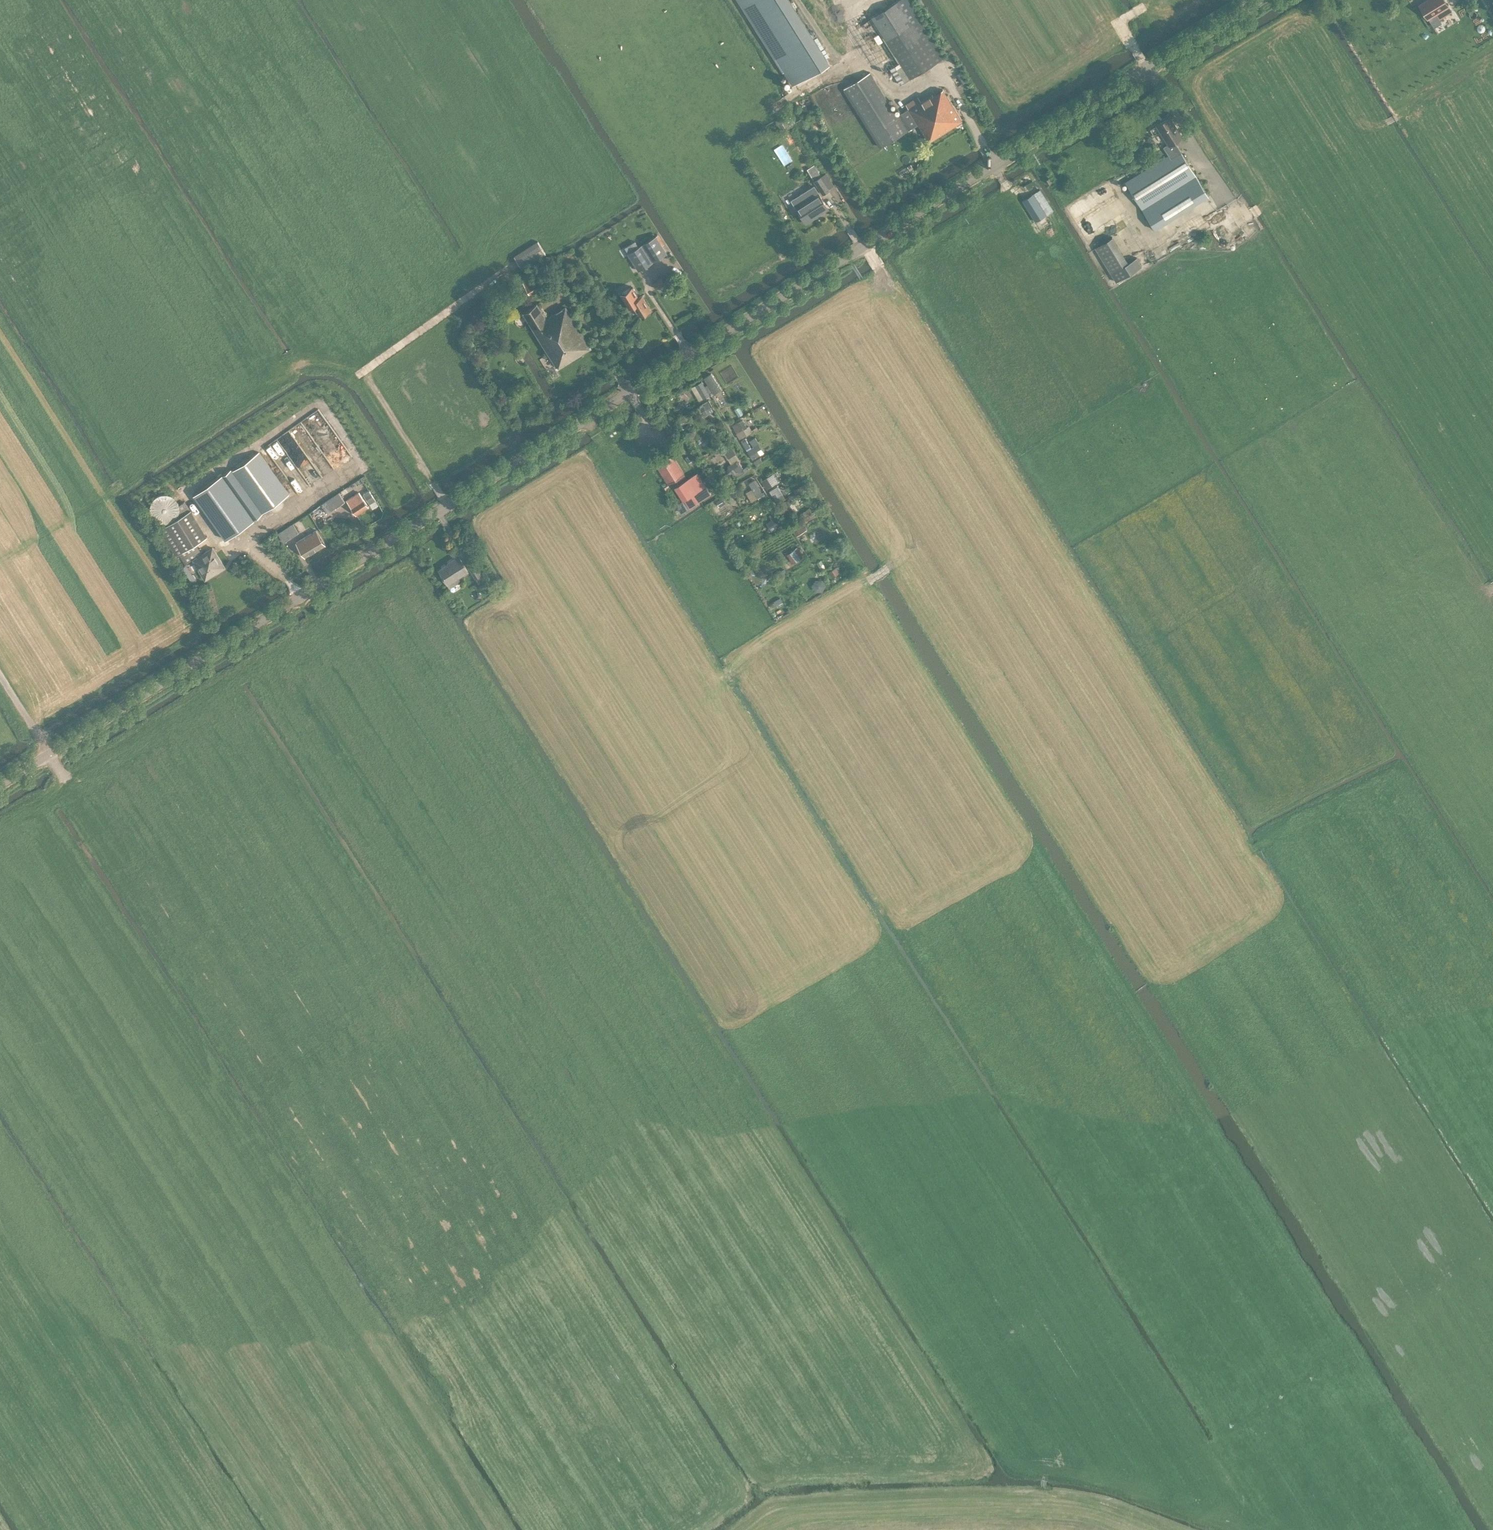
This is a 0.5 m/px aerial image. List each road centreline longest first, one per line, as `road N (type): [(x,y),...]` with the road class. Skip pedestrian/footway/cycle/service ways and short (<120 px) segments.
road 1 (tertiary): [(0,785),(1258,0)]
road 2 (track): [(827,908),(715,676),(891,566),(879,267),(865,246)]

